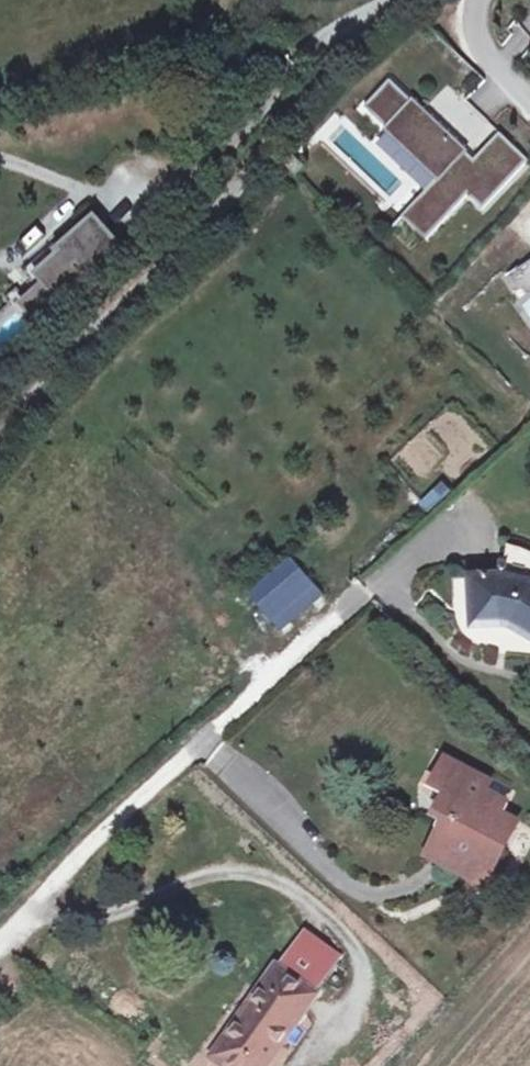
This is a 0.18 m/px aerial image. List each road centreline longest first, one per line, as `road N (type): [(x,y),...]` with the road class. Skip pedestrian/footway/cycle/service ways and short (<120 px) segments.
road 1 (unclassified): [(258,144),(143,288),(0,430)]
road 2 (unclassified): [(258,144),(397,0)]
road 3 (residential): [(529,100),(488,58),(473,0)]

